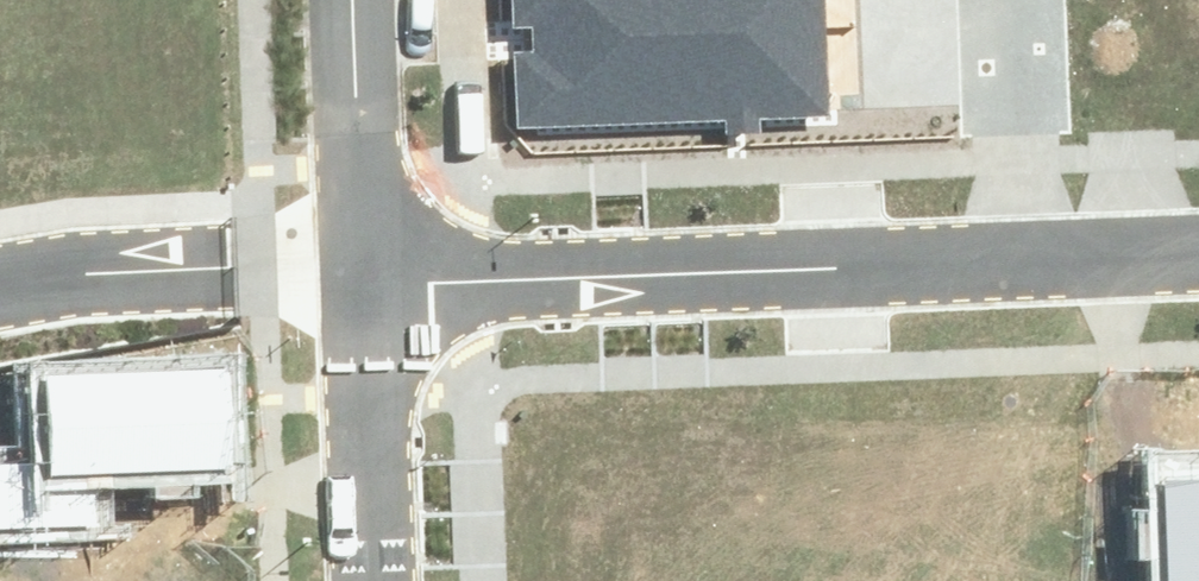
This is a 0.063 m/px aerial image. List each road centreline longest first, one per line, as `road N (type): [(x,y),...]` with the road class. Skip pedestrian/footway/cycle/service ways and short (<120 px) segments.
road 1 (residential): [(1022,261),(430,284),(363,275)]
road 2 (residential): [(363,275),(375,580)]
road 3 (residential): [(351,0),(363,275)]
road 4 (residential): [(1022,261),(1009,0)]
road 5 (residential): [(1198,254),(1022,261)]

